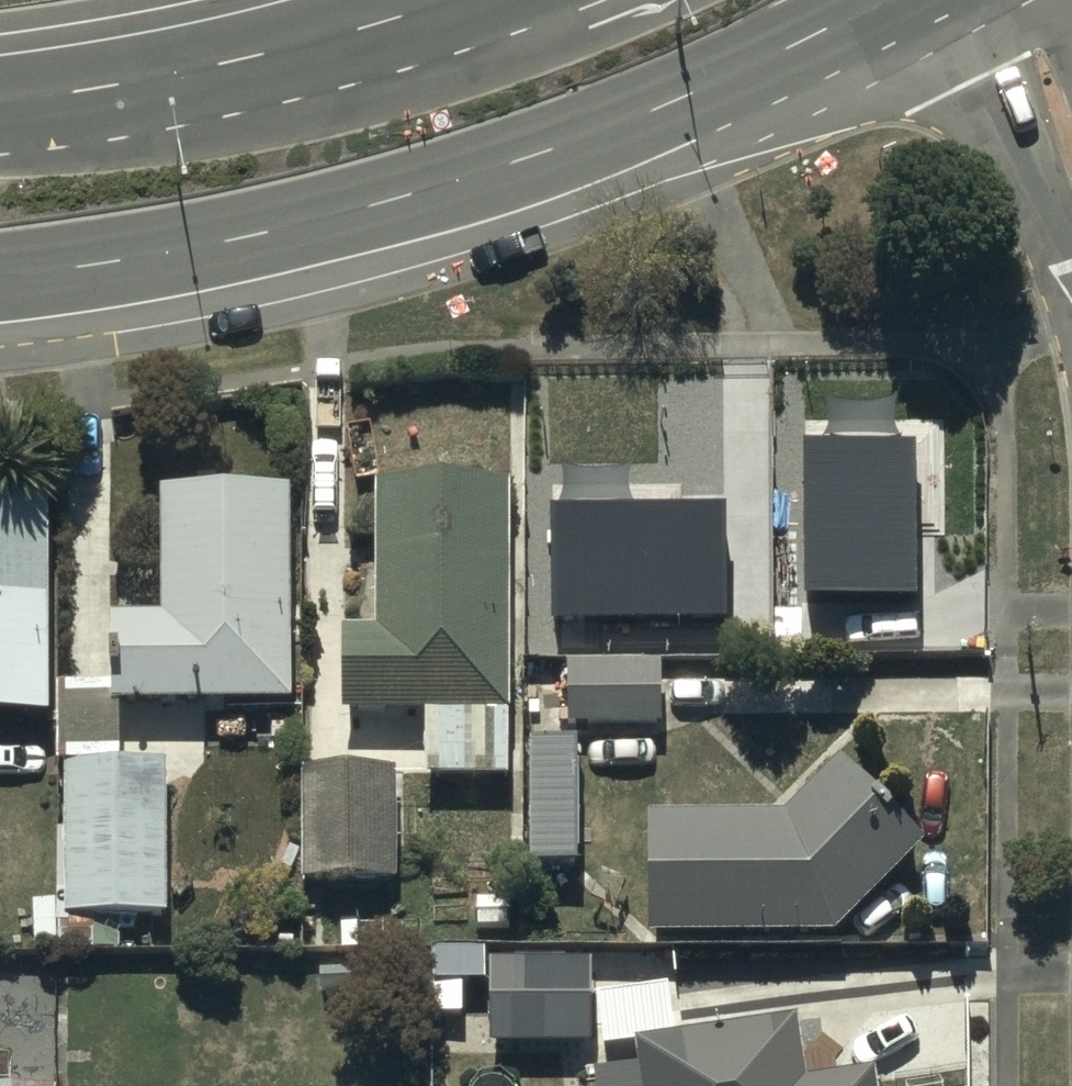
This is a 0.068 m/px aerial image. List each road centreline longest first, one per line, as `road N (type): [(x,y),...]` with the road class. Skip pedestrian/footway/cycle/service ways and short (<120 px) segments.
road 1 (primary): [(866,0),(598,123),(420,186),(257,229),(0,270)]
road 2 (primary): [(0,104),(194,70),(451,0)]
road 3 (residential): [(1003,0),(1071,156)]

